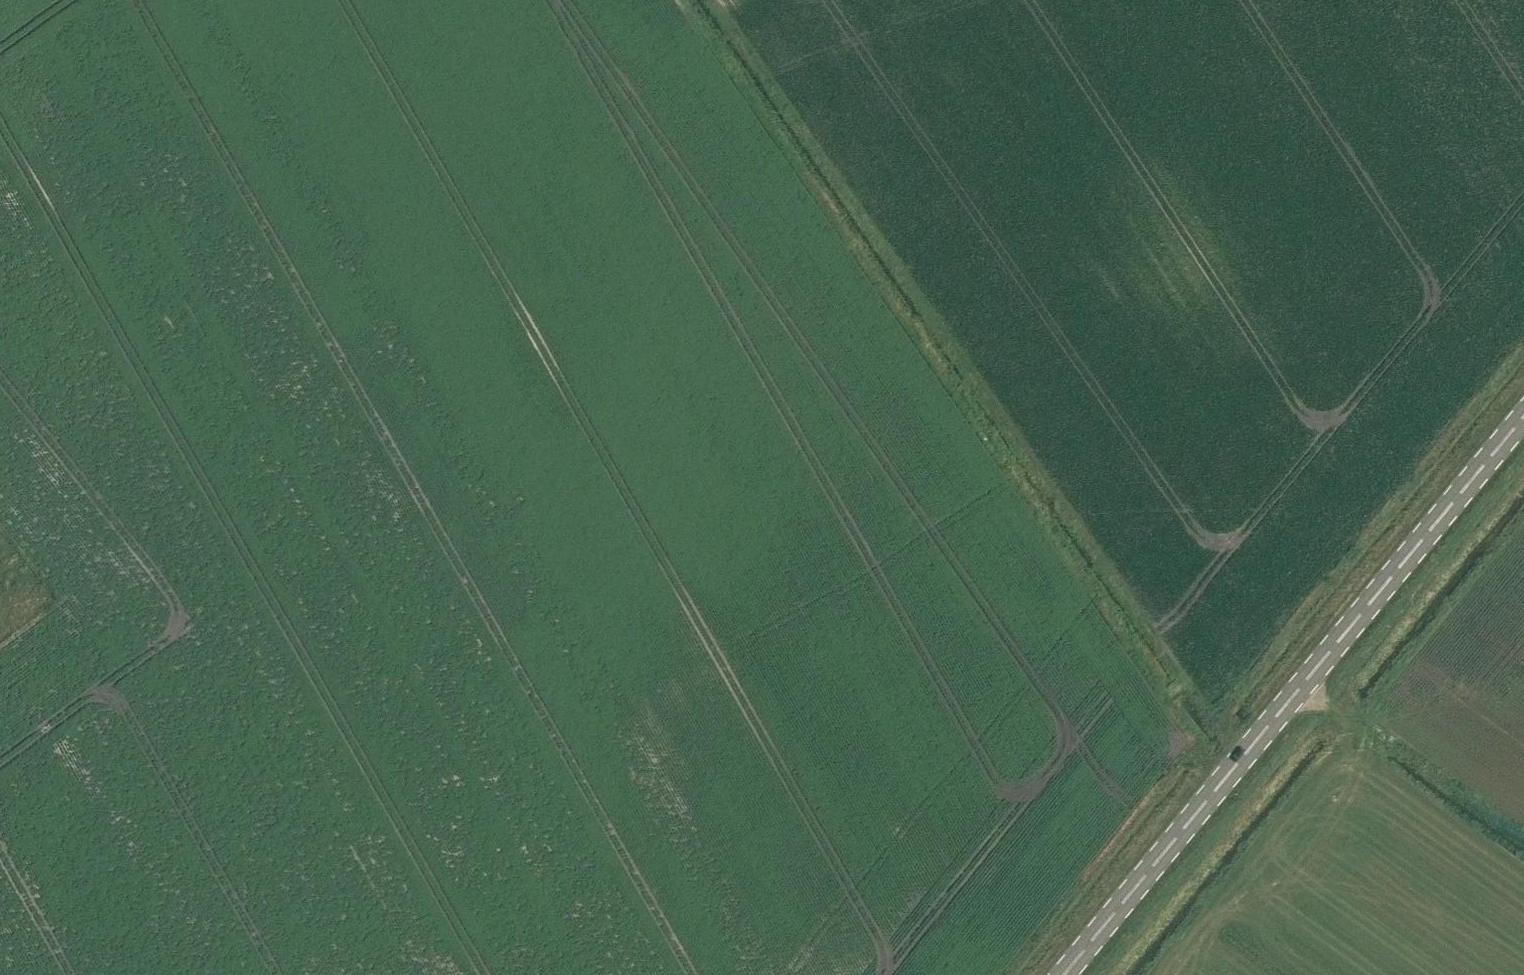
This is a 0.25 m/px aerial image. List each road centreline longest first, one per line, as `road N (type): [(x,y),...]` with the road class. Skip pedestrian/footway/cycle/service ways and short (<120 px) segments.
road 1 (secondary): [(1066,974),(1523,416)]

